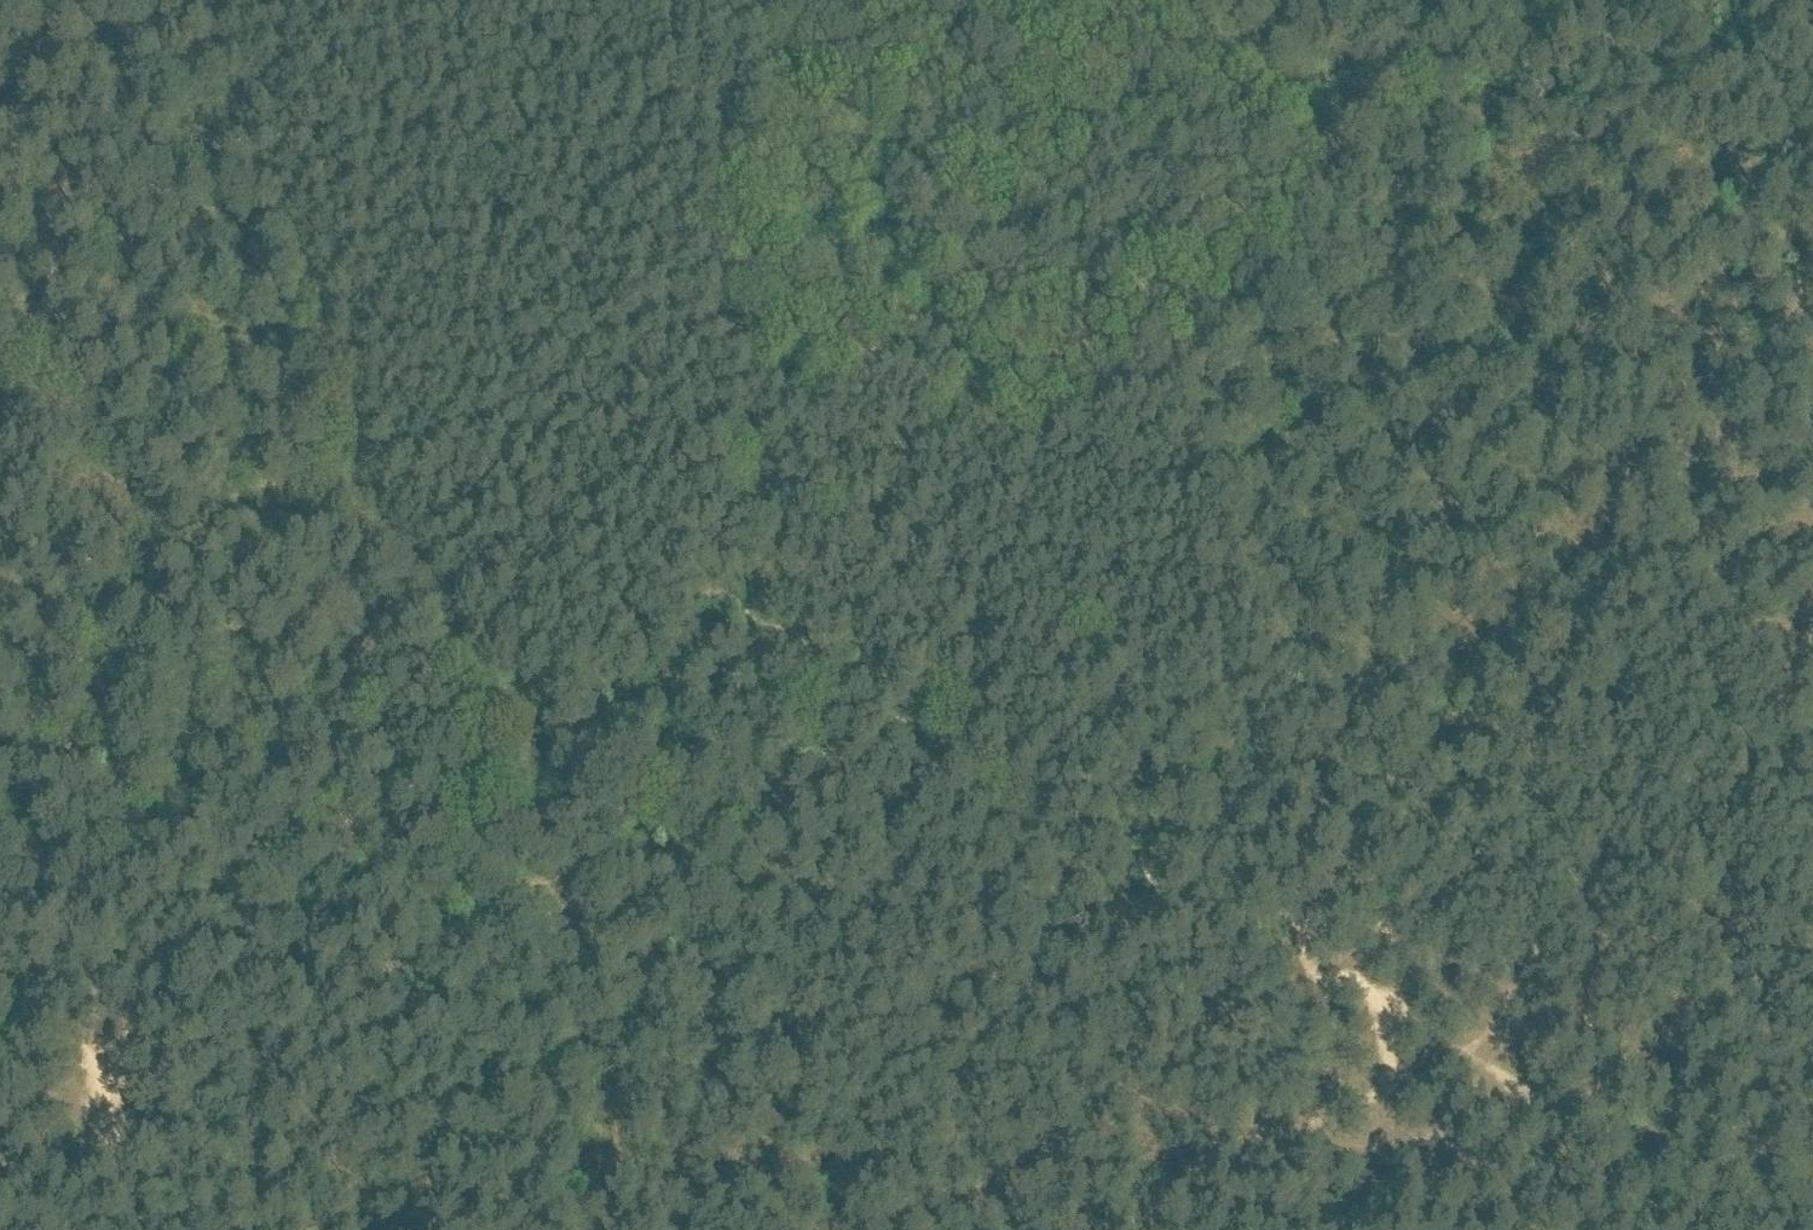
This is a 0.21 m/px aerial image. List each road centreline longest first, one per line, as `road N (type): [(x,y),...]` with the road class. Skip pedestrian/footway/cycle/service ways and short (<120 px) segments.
road 1 (track): [(435,650),(200,0)]
road 2 (track): [(471,1229),(556,1200),(833,1170),(1029,1229)]
road 3 (track): [(1812,607),(1751,711),(1666,773),(1616,828)]
road 4 (track): [(678,684),(633,723),(586,739),(521,730)]
road 5 (track): [(1118,1229),(1223,1151)]

